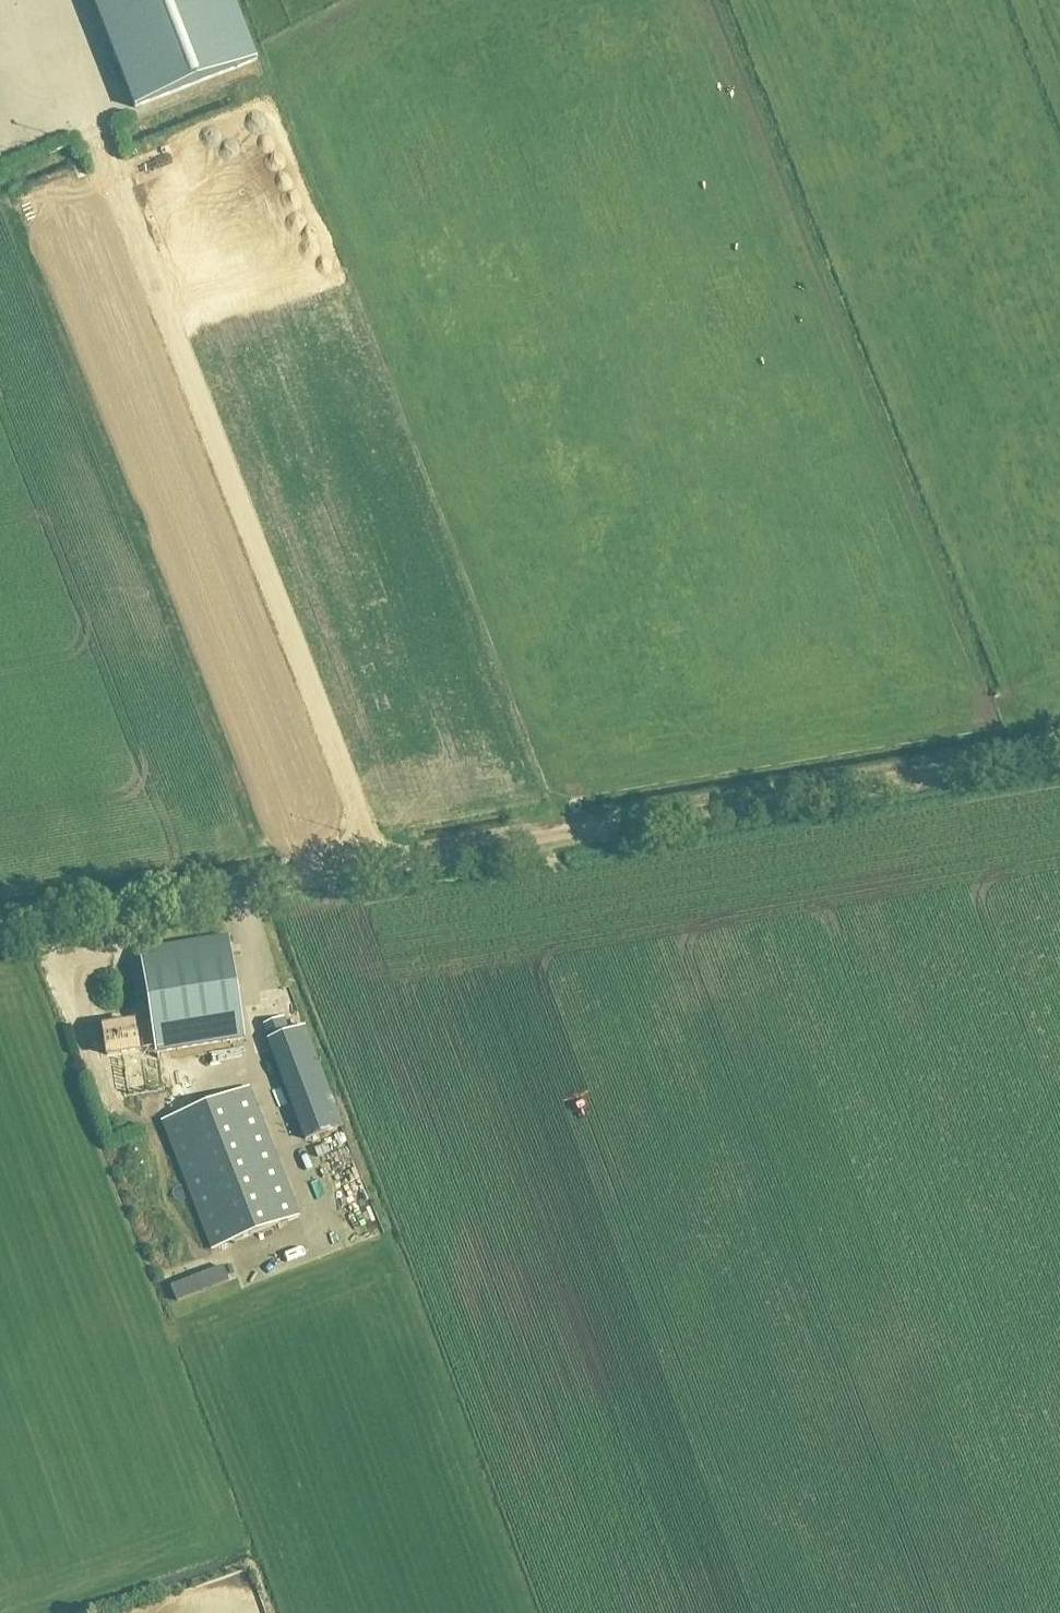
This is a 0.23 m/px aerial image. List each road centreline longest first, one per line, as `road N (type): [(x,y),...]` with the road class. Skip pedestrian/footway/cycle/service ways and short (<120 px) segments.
road 1 (track): [(241,889),(1059,751)]
road 2 (track): [(90,128),(373,867)]
road 3 (unclassified): [(0,929),(241,889)]

